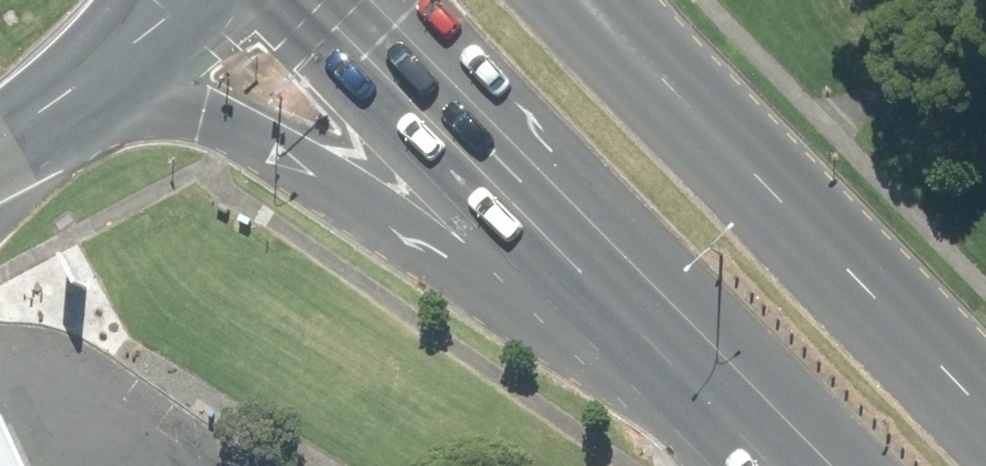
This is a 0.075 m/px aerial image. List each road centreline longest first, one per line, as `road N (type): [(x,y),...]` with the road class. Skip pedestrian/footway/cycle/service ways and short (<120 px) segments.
road 1 (primary): [(655,322),(417,237),(202,116),(152,108),(38,112)]
road 2 (secondary): [(600,23),(700,116),(985,417)]
road 3 (secondary): [(655,322),(338,0)]
road 4 (secondary): [(797,465),(655,322)]
road 5 (primary): [(178,0),(38,112)]

